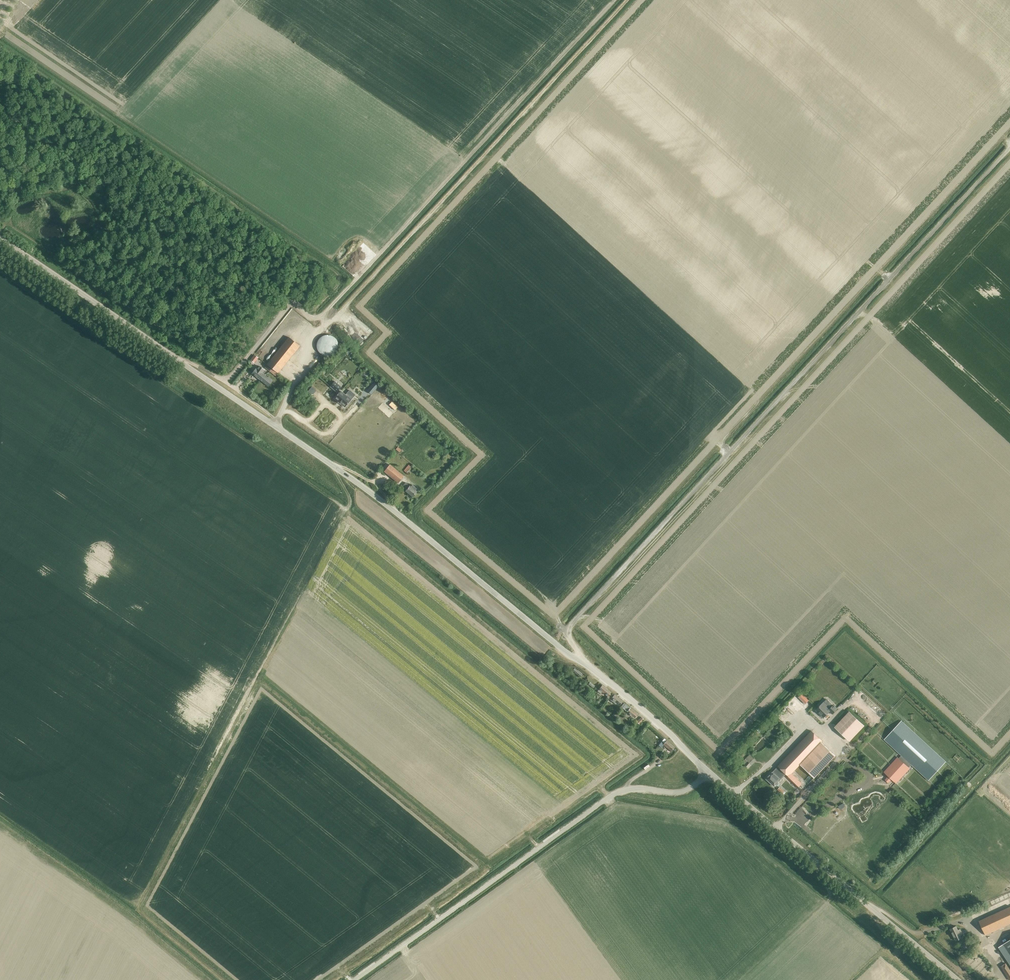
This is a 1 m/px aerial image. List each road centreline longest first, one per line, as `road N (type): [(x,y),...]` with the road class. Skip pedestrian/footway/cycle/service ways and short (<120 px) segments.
road 1 (unclassified): [(709,772),(391,508),(279,429)]
road 2 (track): [(628,0),(321,332)]
road 3 (unclassified): [(354,979),(625,788),(688,790),(709,772)]
road 4 (track): [(350,285),(591,25)]
road 5 (unclassified): [(954,979),(709,772)]
road 6 (unclassified): [(181,362),(0,238)]
road 7 (track): [(232,377),(287,309),(320,317),(350,285)]
road 8 (unclassified): [(279,429),(227,383),(181,362)]

